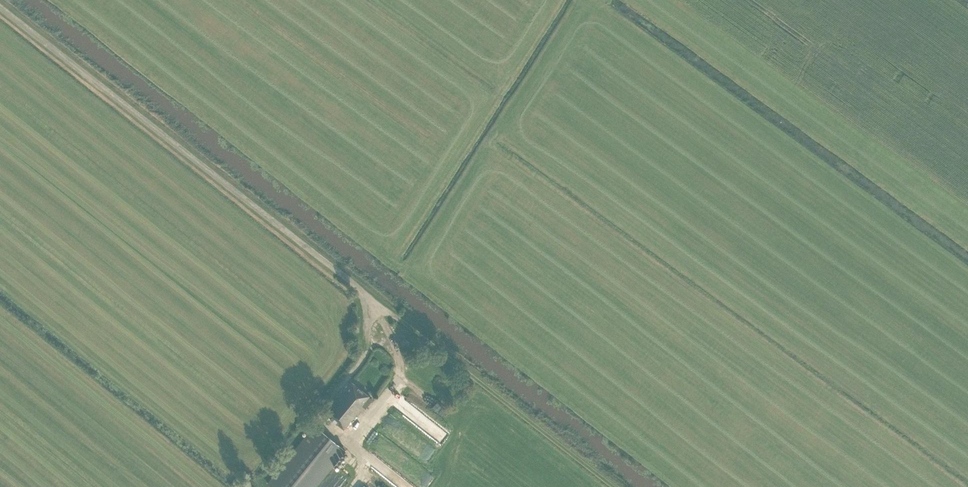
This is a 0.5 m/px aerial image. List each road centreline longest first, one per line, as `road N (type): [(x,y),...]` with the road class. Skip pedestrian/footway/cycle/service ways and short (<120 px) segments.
road 1 (unclassified): [(374,305),(0,9)]

